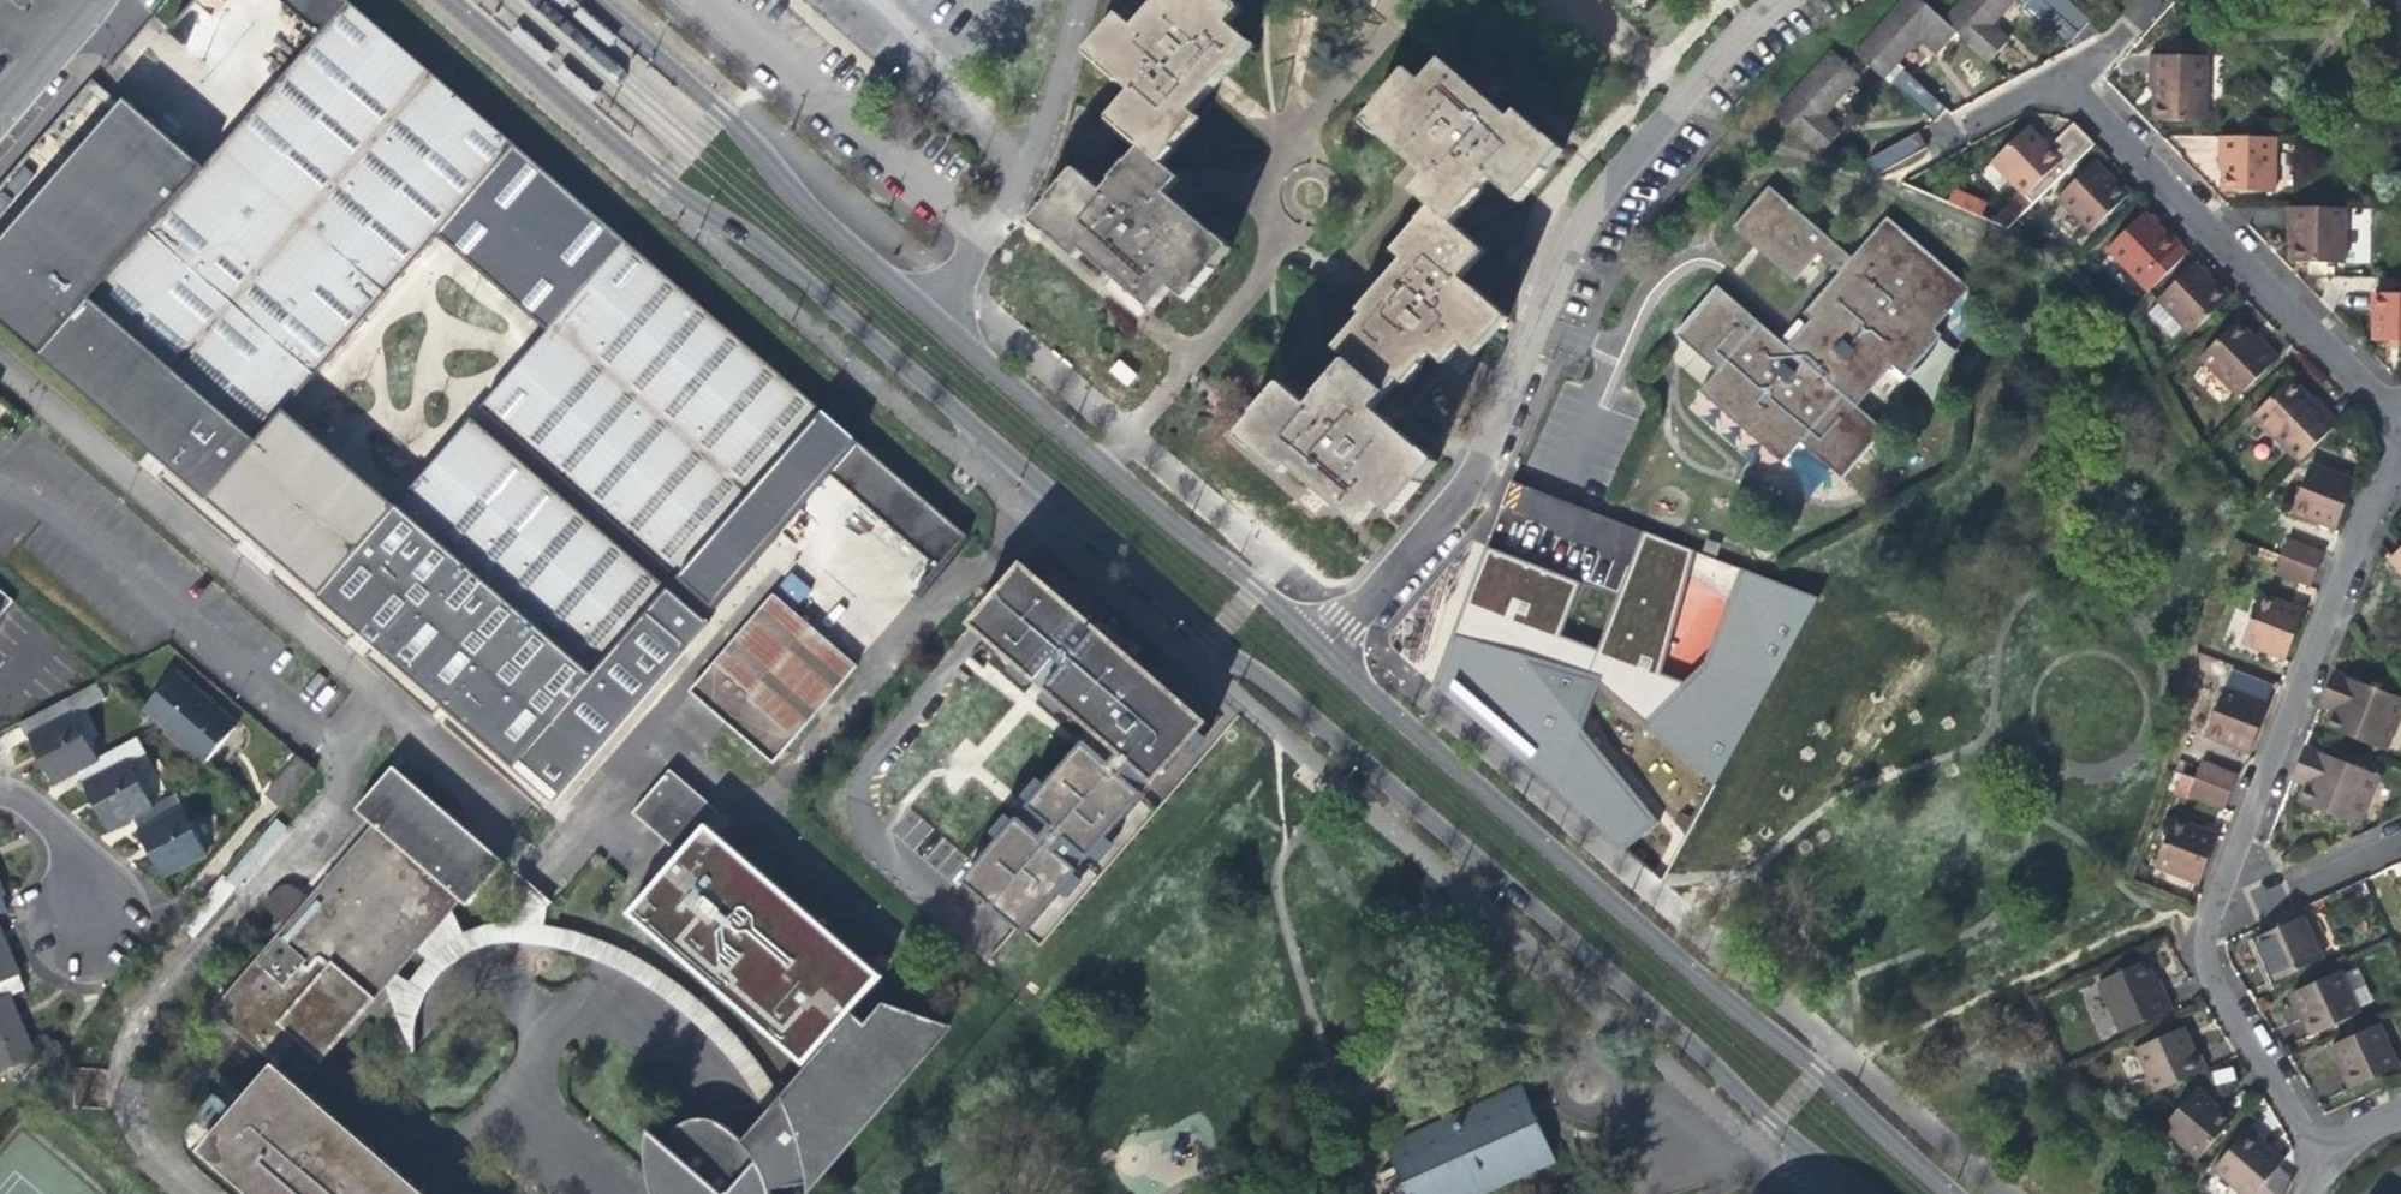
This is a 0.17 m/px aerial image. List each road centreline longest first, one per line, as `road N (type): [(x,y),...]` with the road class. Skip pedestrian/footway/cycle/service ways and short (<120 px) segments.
road 1 (tertiary): [(452,0),(642,164),(784,265),(1084,520),(1210,640),(1306,712),(1819,1169)]
road 2 (tertiary): [(1951,1193),(1324,647)]
road 3 (residential): [(2399,424),(2200,956),(2324,1171)]
road 4 (residential): [(1794,0),(1750,27),(1632,157),(1565,252),(1473,468),(1358,596)]
road 5 (tertiary): [(1324,647),(935,320)]
road 6 (residential): [(2399,424),(2065,79)]
road 7 (tertiary): [(935,320),(589,0)]
road 8 (residential): [(935,320),(1023,178),(1079,0)]
road 9 (residential): [(0,796),(40,818),(73,856),(86,918)]
road 10 (residential): [(0,107),(93,0)]
road 11 (residential): [(2065,79),(1941,138)]

